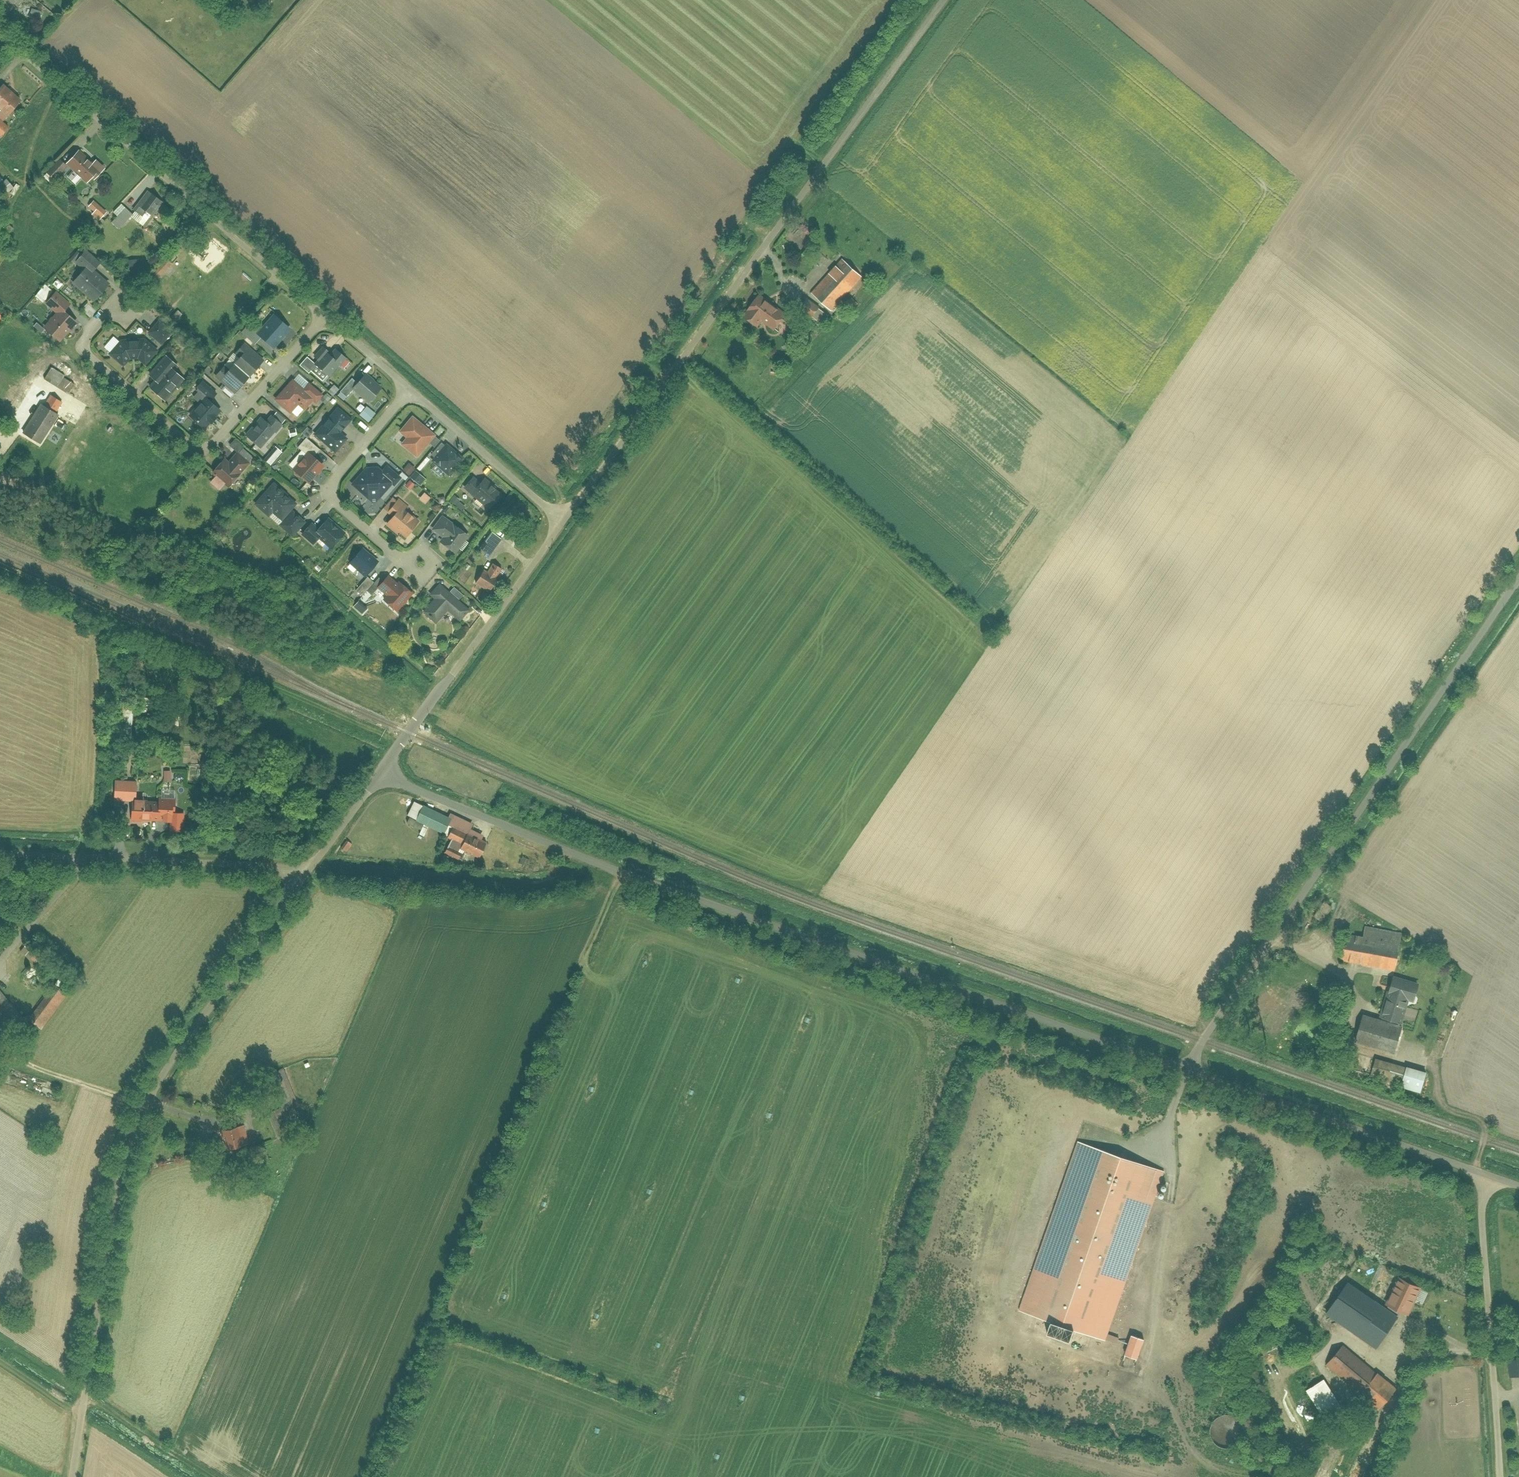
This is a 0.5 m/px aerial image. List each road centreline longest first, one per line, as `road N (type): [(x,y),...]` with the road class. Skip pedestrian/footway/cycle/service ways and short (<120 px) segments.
road 1 (unclassified): [(378,775),(1190,1069)]
road 2 (unclassified): [(78,1476),(128,1159),(171,1061),(306,872)]
road 3 (unclassified): [(563,519),(942,0)]
road 4 (unclassified): [(1190,1069),(1518,580)]
road 5 (residential): [(325,314),(0,22)]
road 6 (residential): [(325,314),(199,450),(83,350),(110,308)]
road 7 (unclassified): [(1190,1069),(1518,1189)]
road 8 (unclassified): [(378,775),(563,519)]
road 9 (unclassified): [(306,872),(0,848)]
road 10 (track): [(1484,1177),(1501,1476)]
road 11 (residential): [(410,392),(330,489),(337,506),(409,566)]
road 12 (residential): [(563,519),(410,392)]
road 13 (unclassified): [(306,872),(378,775)]

